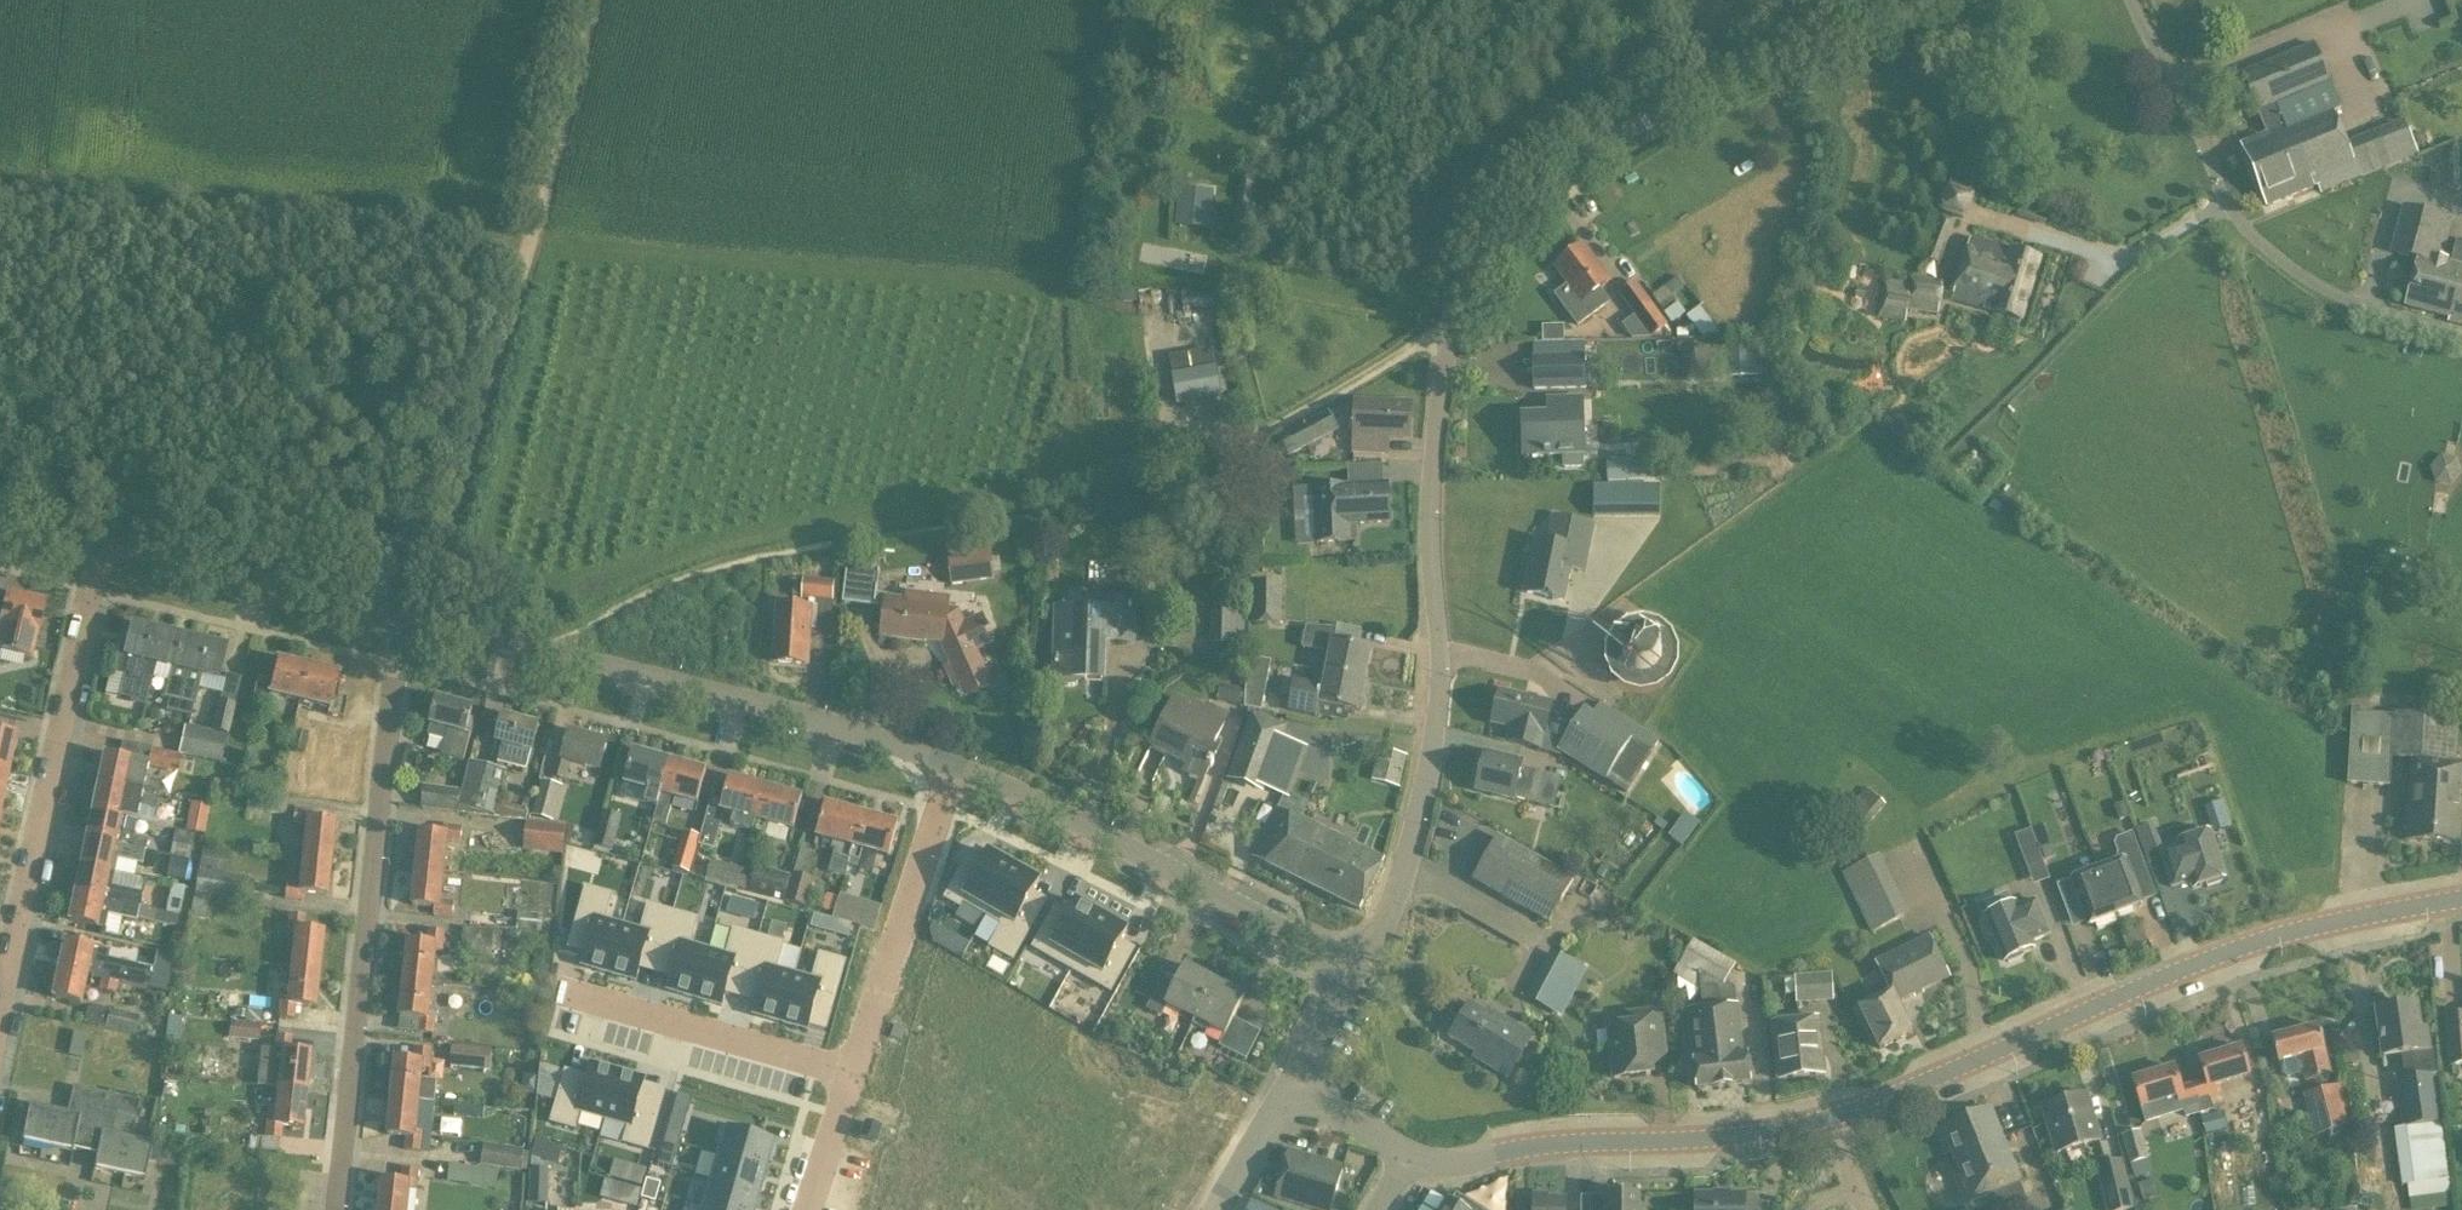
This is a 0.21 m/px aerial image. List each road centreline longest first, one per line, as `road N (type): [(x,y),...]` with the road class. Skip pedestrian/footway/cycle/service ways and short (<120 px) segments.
road 1 (unclassified): [(1360,973),(1390,924),(1432,764),(1439,685),(1431,523),(1444,334),(1472,275),(1528,205),(1724,71),(1851,0)]
road 2 (tertiary): [(1834,1117),(2217,956),(2461,899)]
road 3 (track): [(418,619),(588,0)]
road 4 (residential): [(336,1209),(400,614)]
road 5 (unclassified): [(948,760),(841,724),(400,614)]
road 6 (residential): [(2461,335),(2322,288),(2231,212),(2180,81),(2133,0)]
road 7 (residential): [(0,1019),(100,543)]
road 8 (unclassified): [(1360,973),(948,760)]
road 9 (tertiary): [(1407,1154),(1460,1164),(1555,1146),(1749,1135),(1834,1117)]
road 10 (residential): [(948,760),(852,1069)]
road 11 (unclassified): [(400,614),(100,543)]
road 12 (residential): [(564,990),(852,1069)]
road 13 (residential): [(852,1069),(806,1209)]
road 14 (tertiary): [(1218,1209),(1292,1089)]
road 15 (unclassified): [(1292,1089),(1360,973)]
road 16 (tertiary): [(1292,1089),(1407,1154)]

